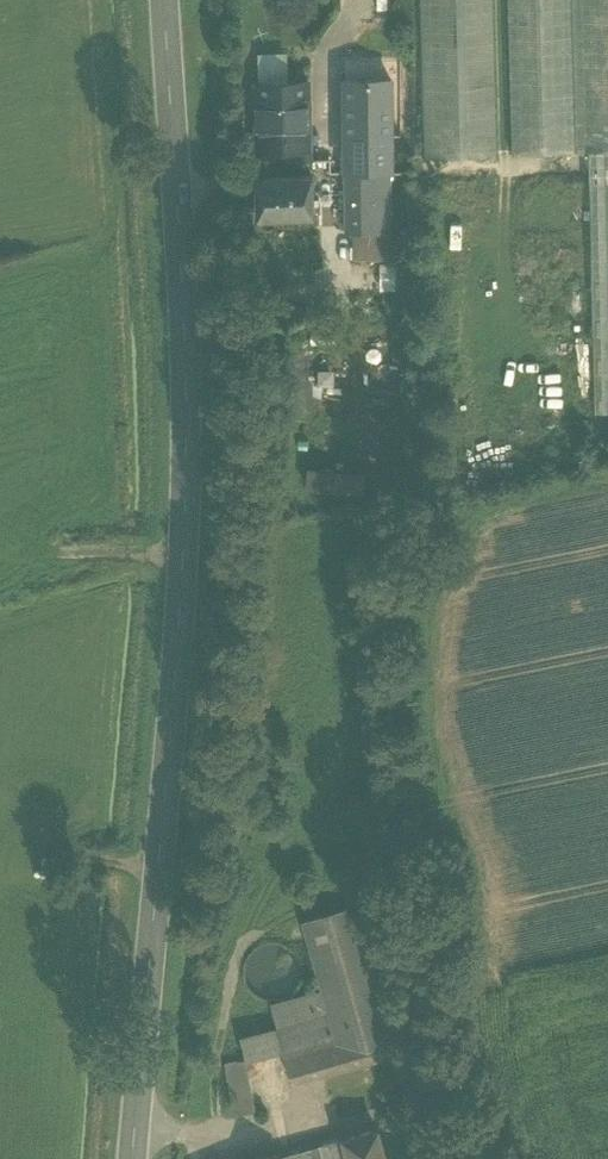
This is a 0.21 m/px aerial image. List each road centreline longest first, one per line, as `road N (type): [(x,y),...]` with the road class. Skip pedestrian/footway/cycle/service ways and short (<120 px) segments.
road 1 (secondary): [(132,1158),(186,474),(165,0)]

